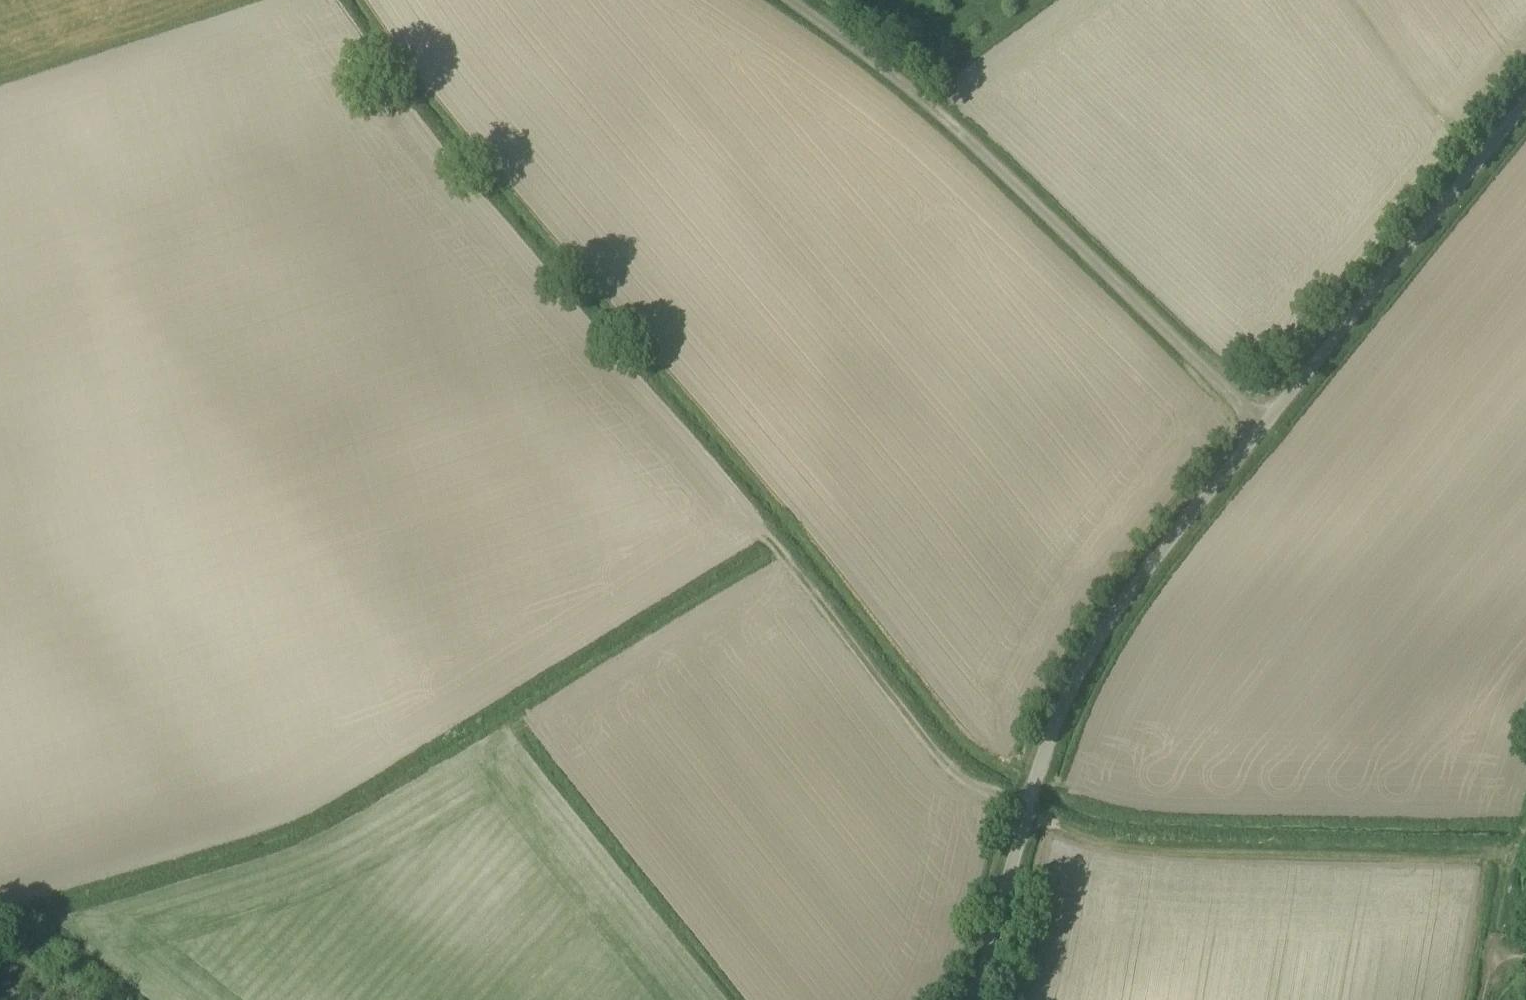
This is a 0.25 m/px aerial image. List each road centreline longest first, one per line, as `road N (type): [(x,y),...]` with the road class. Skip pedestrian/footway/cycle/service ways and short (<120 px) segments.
road 1 (unclassified): [(967,999),(995,930),(1069,672),(1100,618),(1265,425),(1525,88)]
road 2 (track): [(1265,425),(999,167),(909,86),(792,0)]

